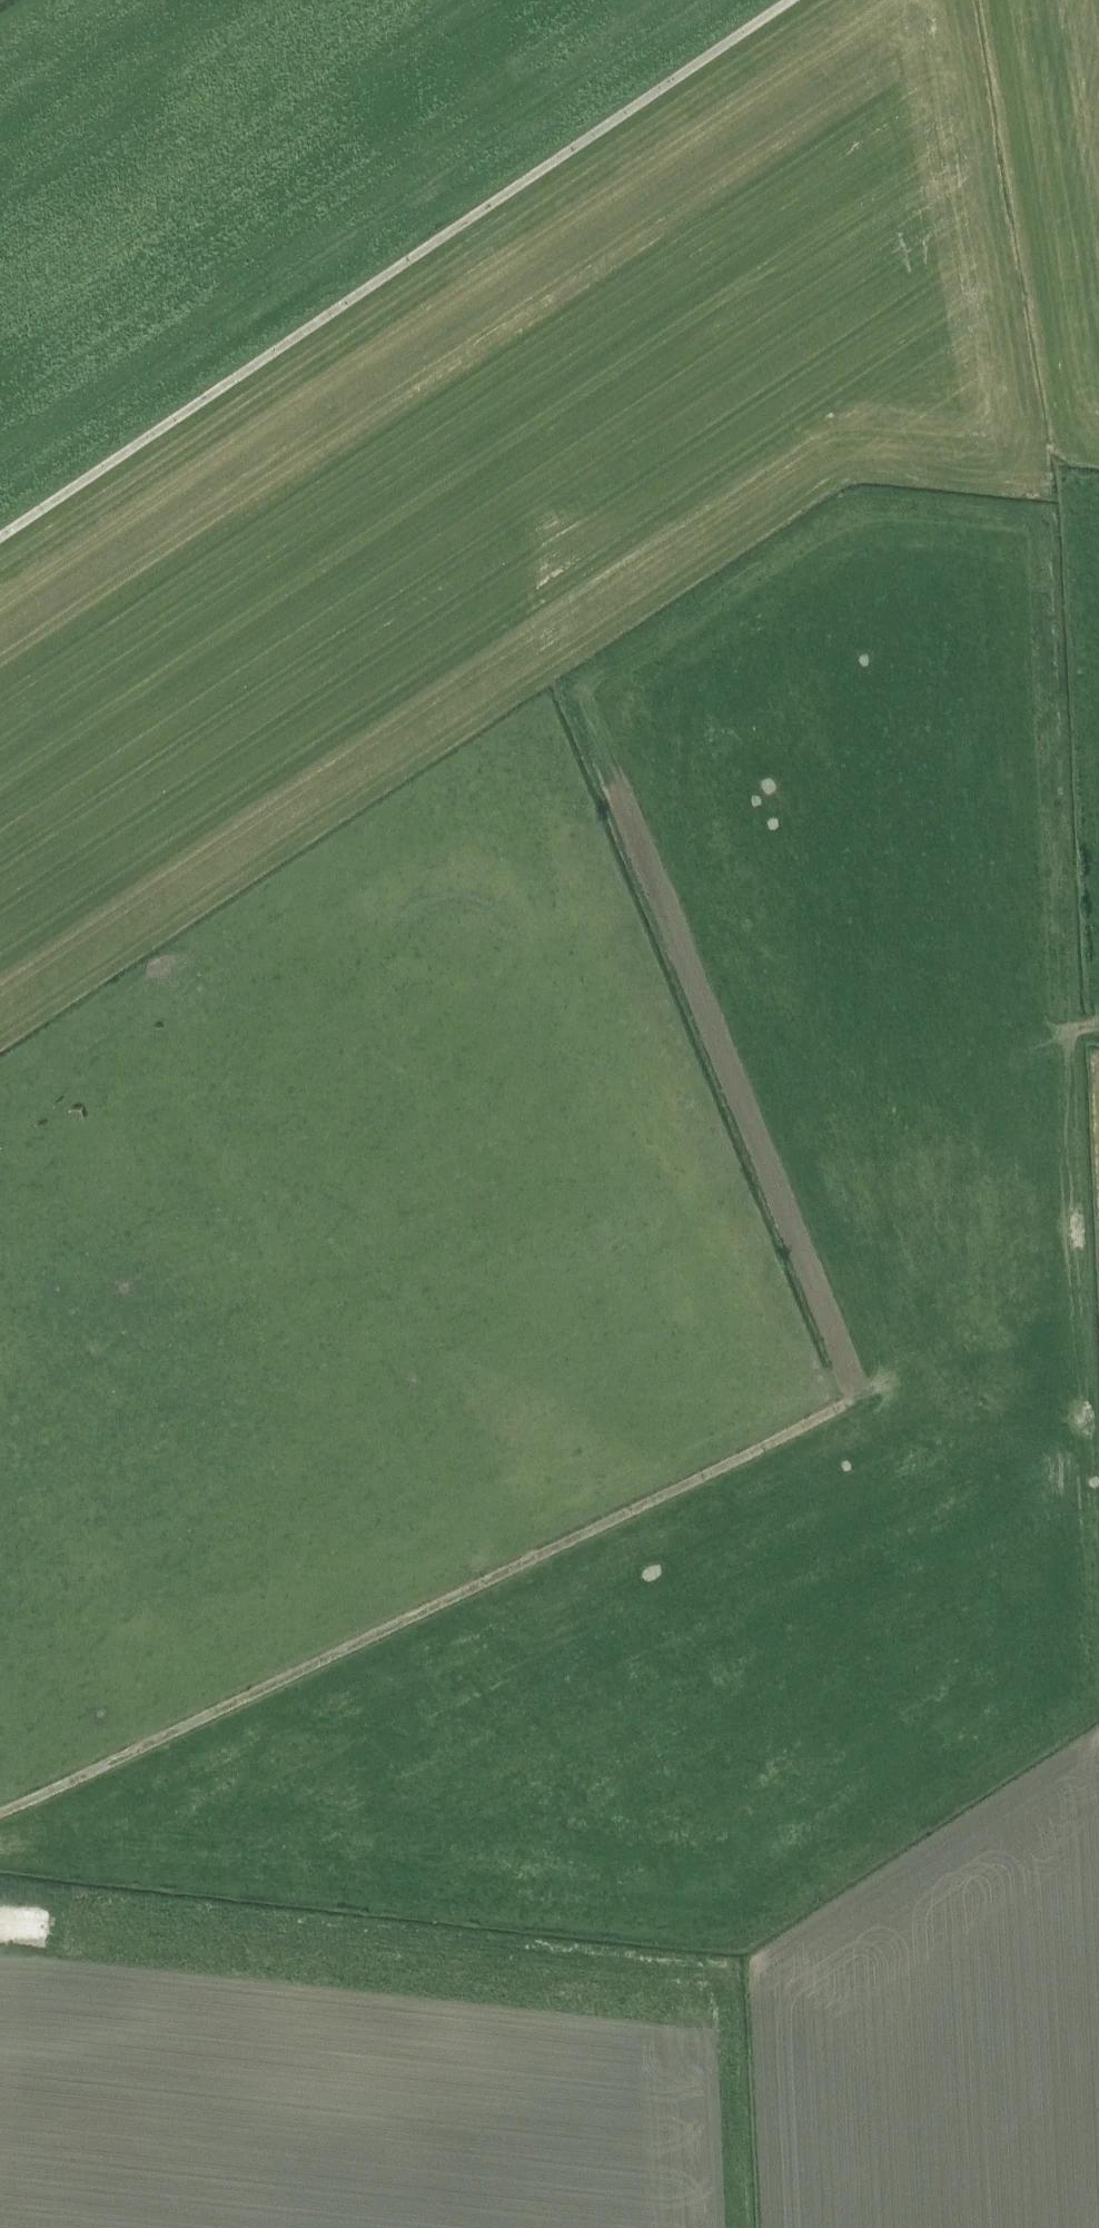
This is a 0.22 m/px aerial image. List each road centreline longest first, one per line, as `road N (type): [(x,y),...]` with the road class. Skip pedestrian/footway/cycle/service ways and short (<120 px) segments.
road 1 (track): [(0,534),(789,0)]

